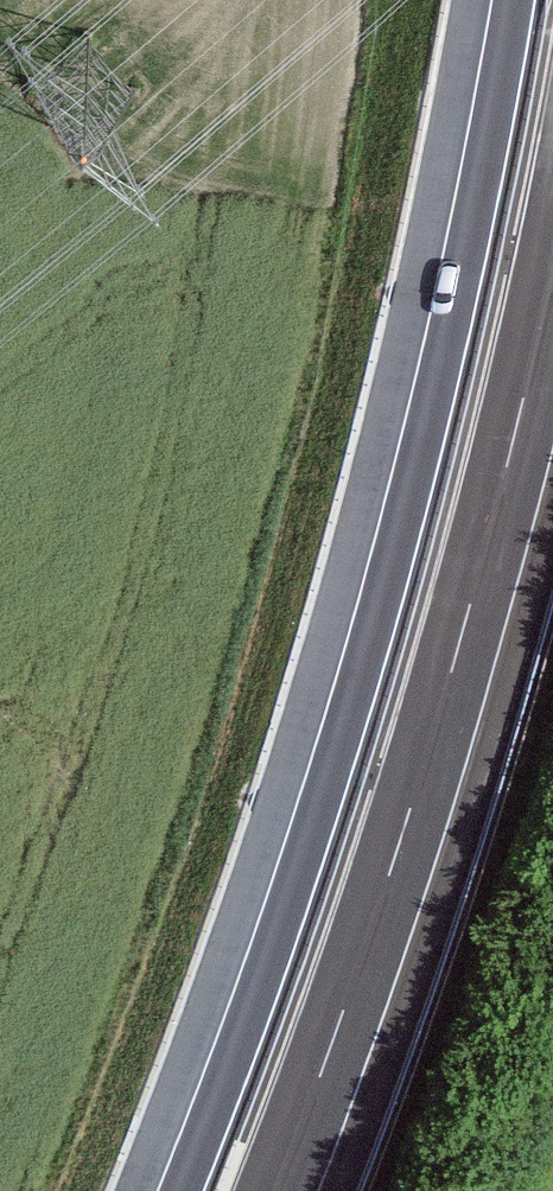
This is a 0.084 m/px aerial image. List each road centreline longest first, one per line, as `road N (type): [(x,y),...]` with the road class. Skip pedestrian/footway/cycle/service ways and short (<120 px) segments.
road 1 (motorway): [(513,0),(450,330),(401,532),(277,935),(181,1190)]
road 2 (motorway): [(275,1190),(401,838),(461,636),(552,263)]

